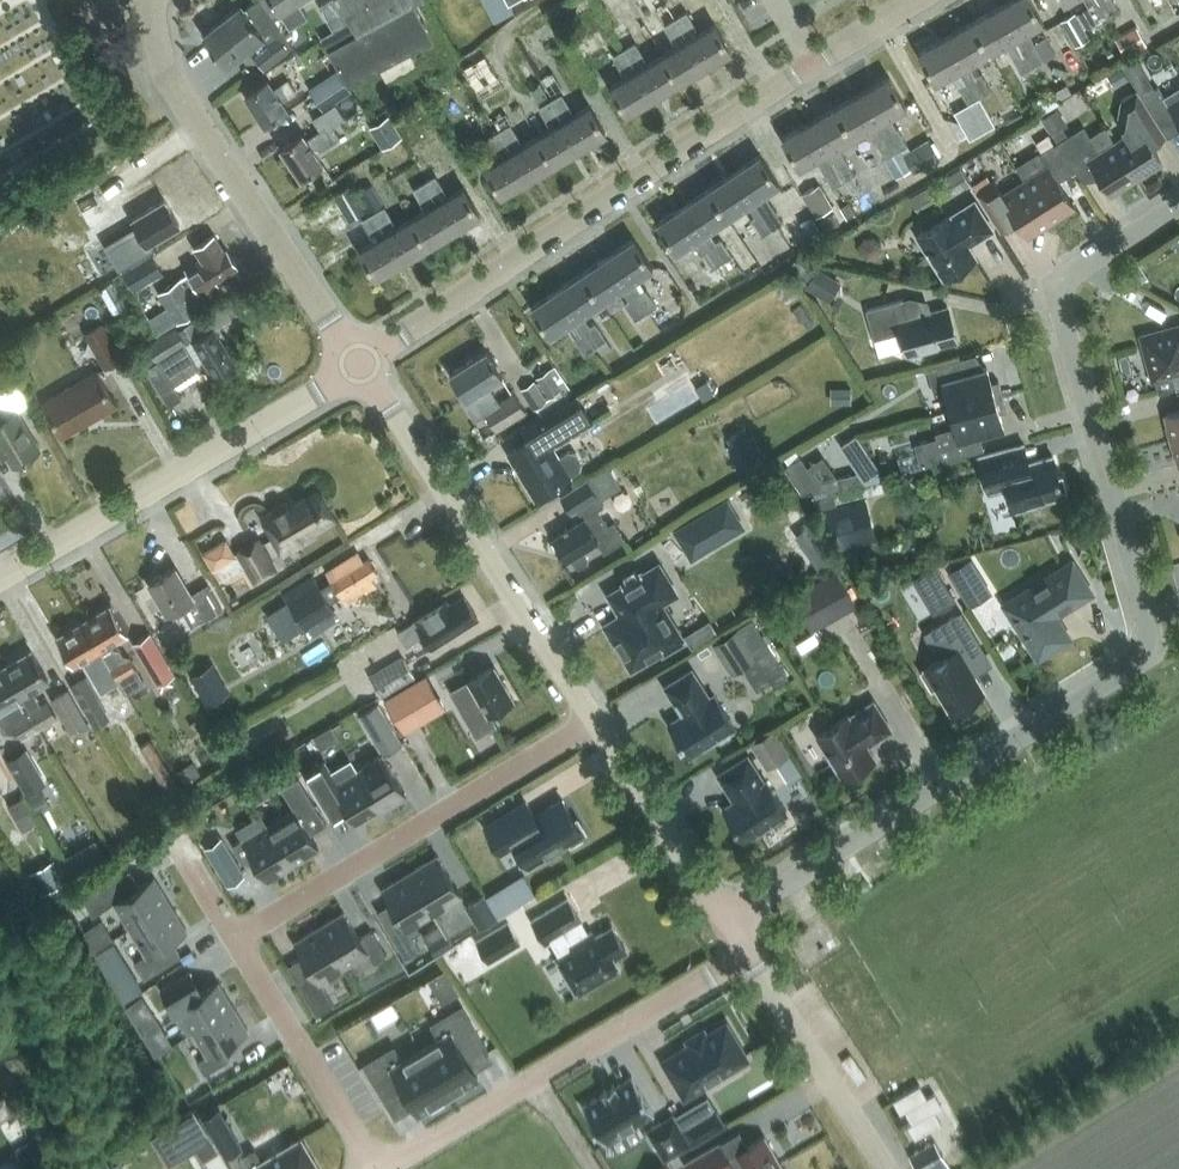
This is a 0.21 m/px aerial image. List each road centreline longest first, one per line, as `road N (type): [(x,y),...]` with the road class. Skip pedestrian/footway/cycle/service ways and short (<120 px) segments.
road 1 (residential): [(725,923),(1133,662),(1145,627),(1059,312),(1063,279),(1088,253),(1178,199)]
road 2 (unclassified): [(359,362),(753,97),(913,0)]
road 3 (residential): [(595,721),(359,362)]
road 4 (residential): [(595,721),(234,940)]
road 5 (tertiary): [(359,362),(172,84),(155,0)]
road 6 (tertiary): [(0,578),(359,362)]
road 7 (residential): [(234,940),(375,1168)]
road 8 (residential): [(879,1168),(746,957)]
road 9 (residential): [(746,957),(536,1078)]
road 10 (residential): [(725,923),(595,721)]
road 11 (residential): [(536,1078),(382,1168)]

